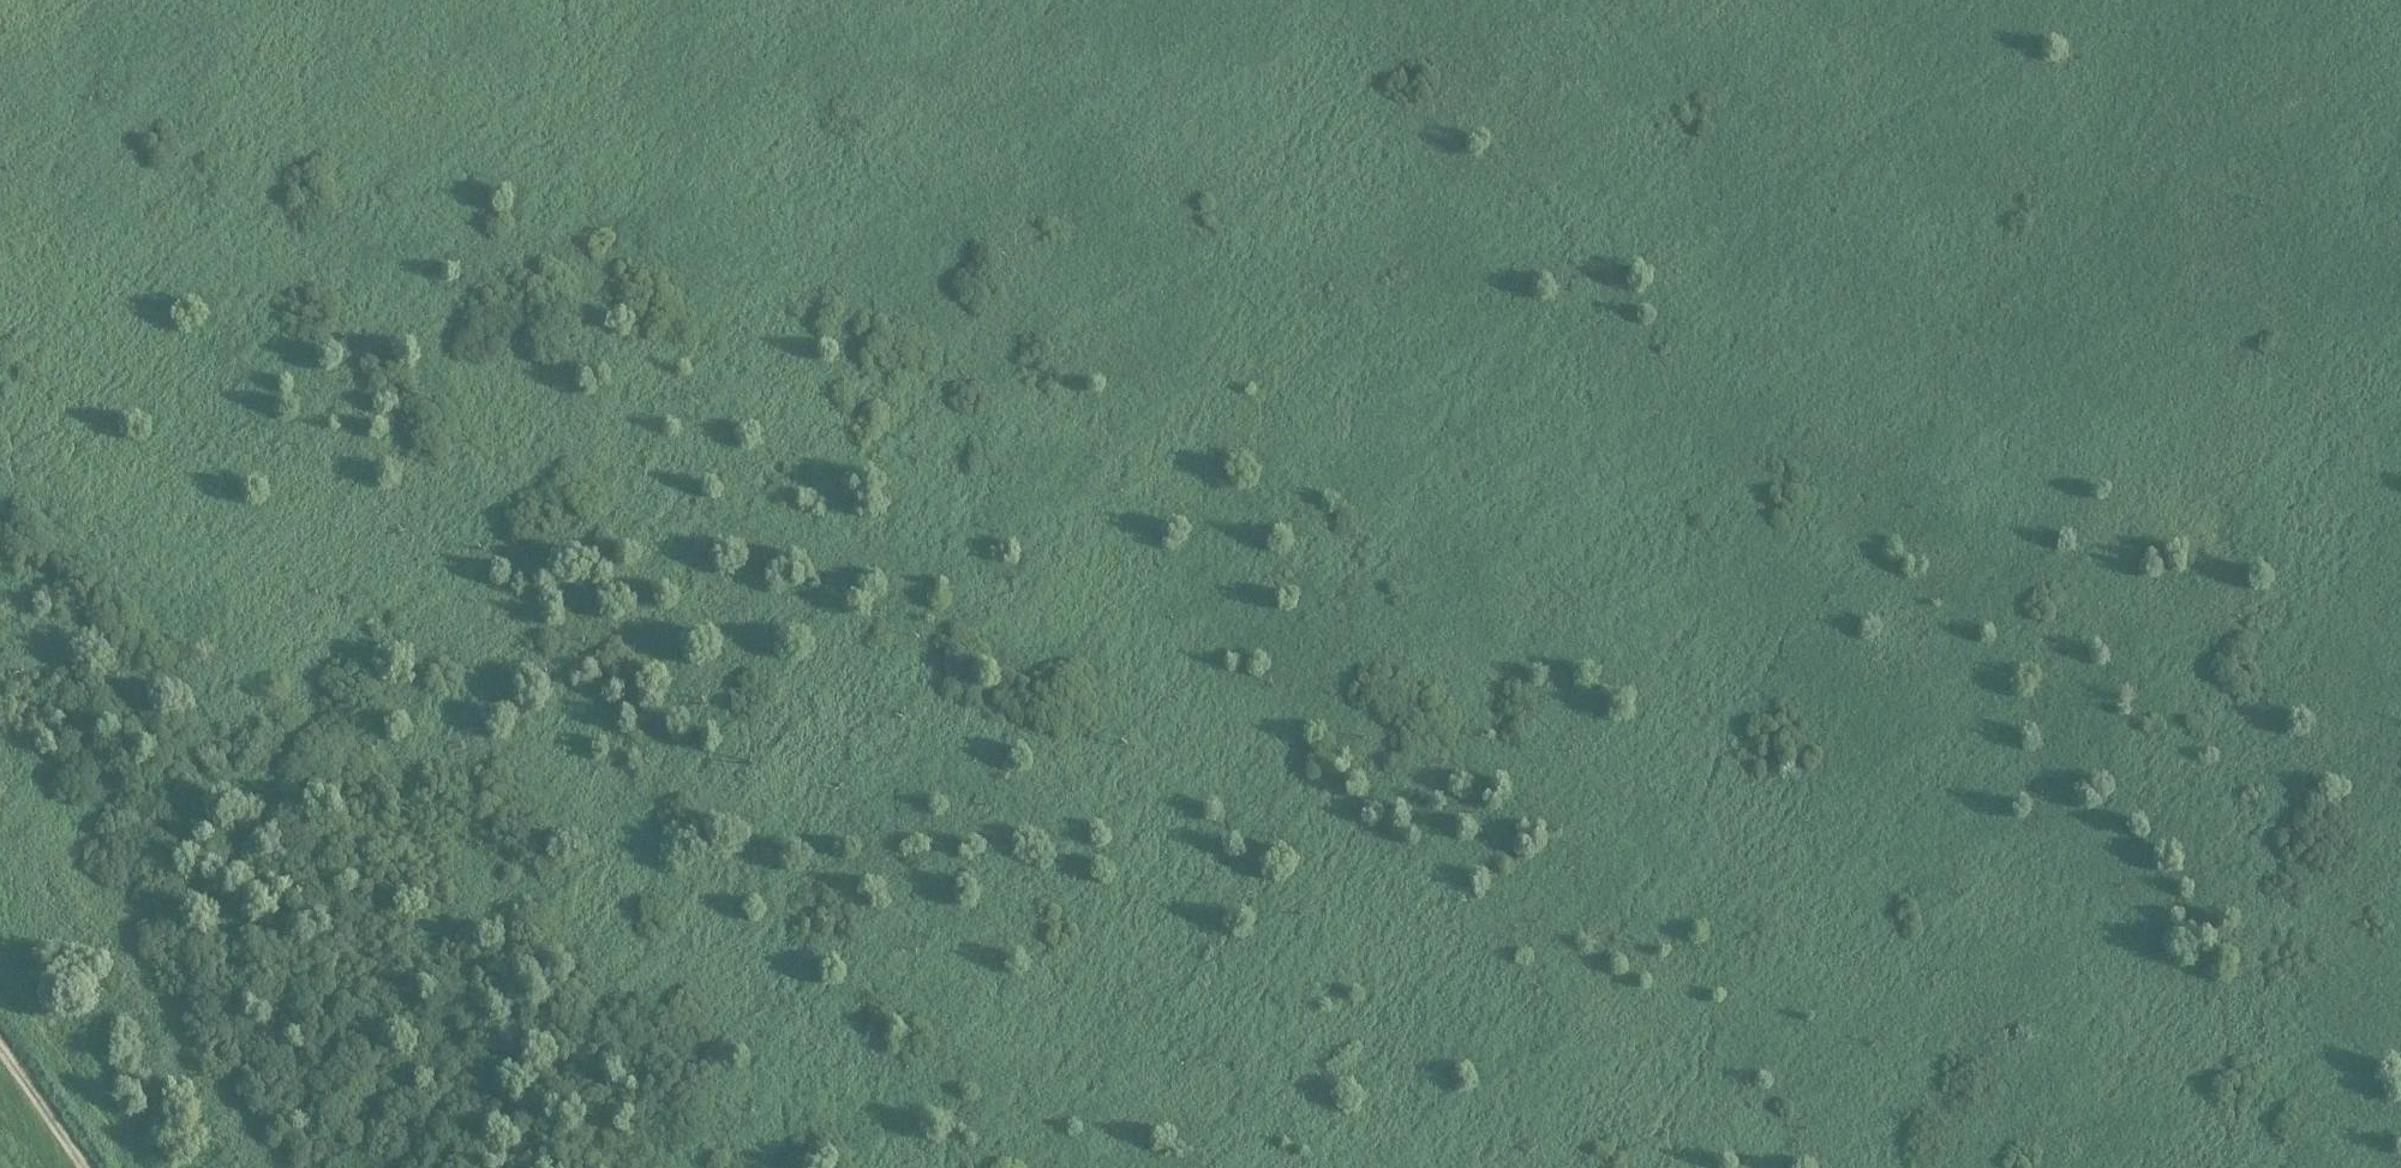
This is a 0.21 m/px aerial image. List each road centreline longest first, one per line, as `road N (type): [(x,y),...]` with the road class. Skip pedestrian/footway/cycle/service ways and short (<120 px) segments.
road 1 (track): [(85,1167),(0,1047)]

